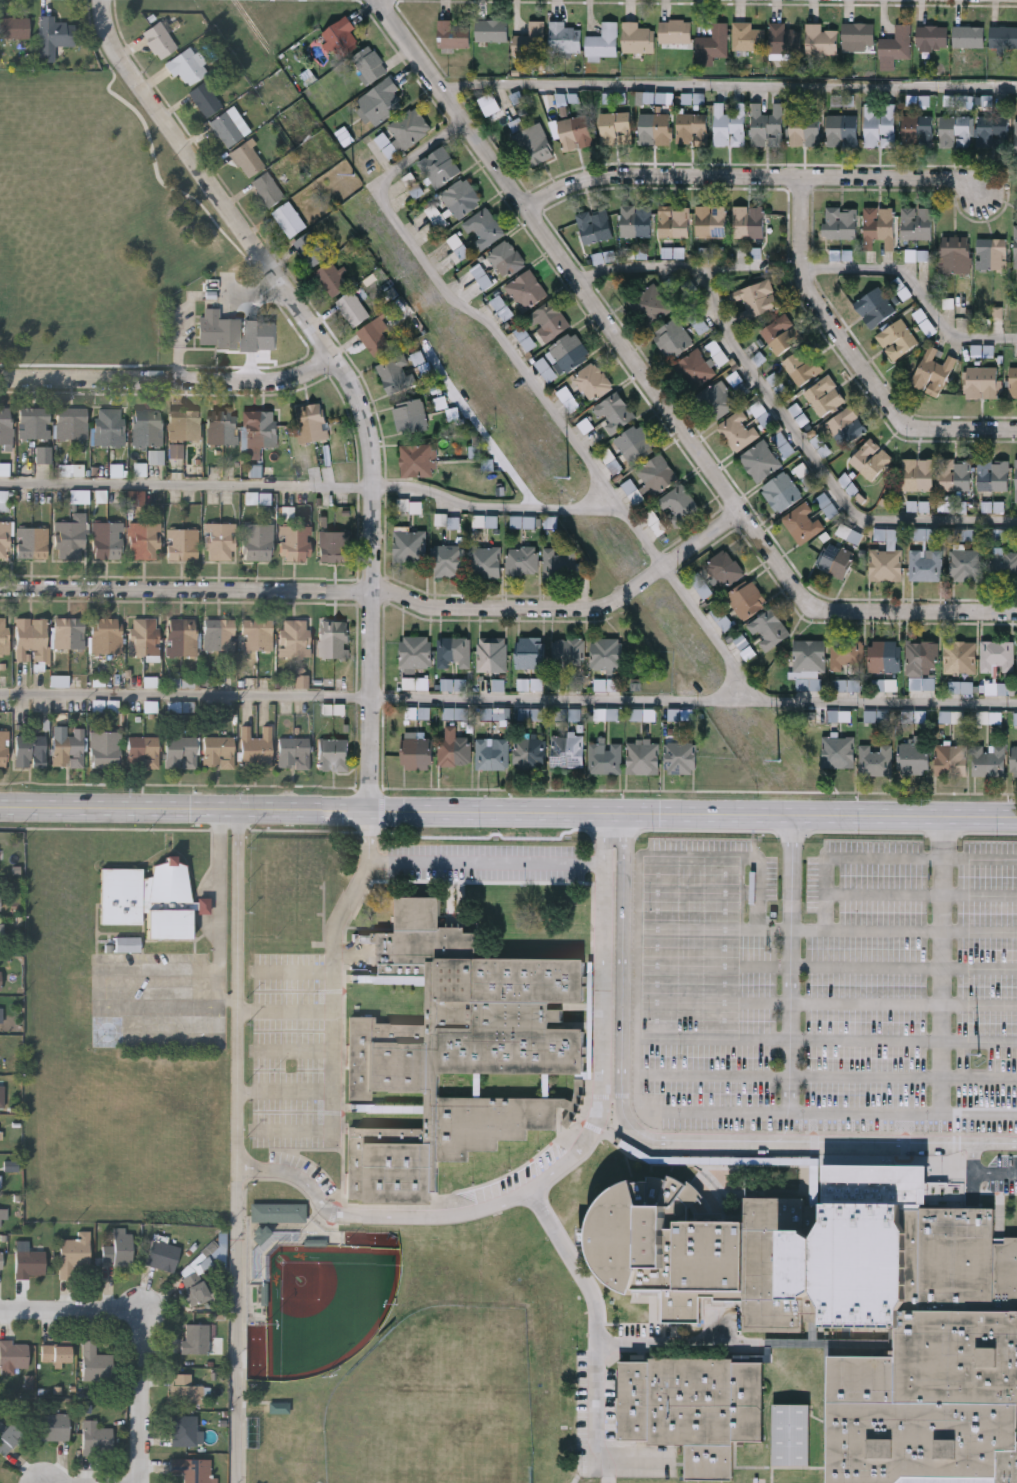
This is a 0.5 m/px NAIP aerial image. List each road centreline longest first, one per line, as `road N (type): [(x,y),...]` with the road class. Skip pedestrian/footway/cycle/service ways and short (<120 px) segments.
road 1 (secondary): [(1016,817),(0,807)]
road 2 (residential): [(381,0),(810,605),(818,612),(1016,610)]
road 3 (residential): [(107,0),(106,26),(123,59),(368,415),(376,482),(370,811)]
road 4 (residential): [(742,511),(606,612),(436,616),(375,593),(0,590)]
road 5 (residential): [(984,189),(966,180),(605,177),(529,209)]
road 6 (residential): [(1016,428),(907,426),(812,290),(804,178)]
road 7 (residential): [(334,357),(300,379),(276,382),(0,380)]
road 8 (residential): [(145,1482),(145,1322)]
road 9 (residential): [(0,1311),(131,1311),(145,1322)]

